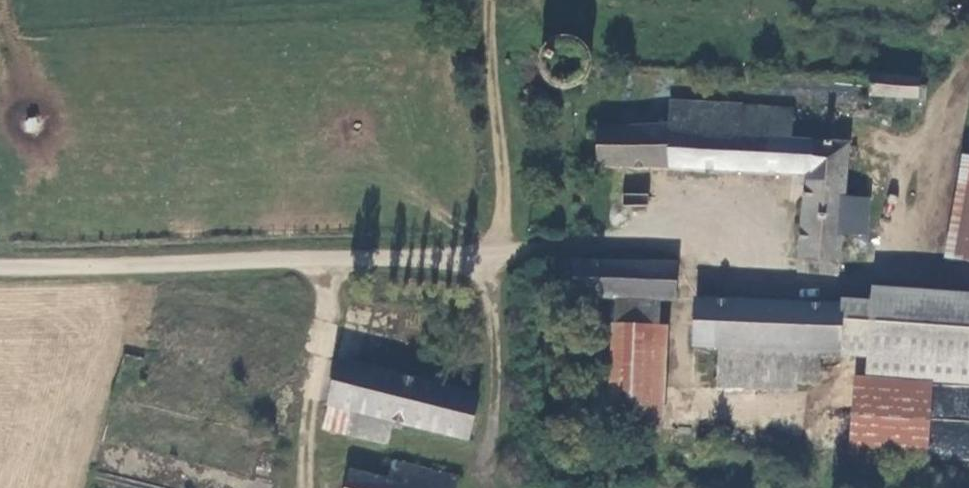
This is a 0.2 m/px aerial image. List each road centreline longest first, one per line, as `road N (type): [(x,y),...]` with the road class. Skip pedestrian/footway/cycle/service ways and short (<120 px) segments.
road 1 (unclassified): [(0,266),(502,254)]
road 2 (track): [(502,254),(489,0)]
road 3 (track): [(485,487),(498,360),(481,257)]
road 4 (track): [(334,261),(304,487)]

